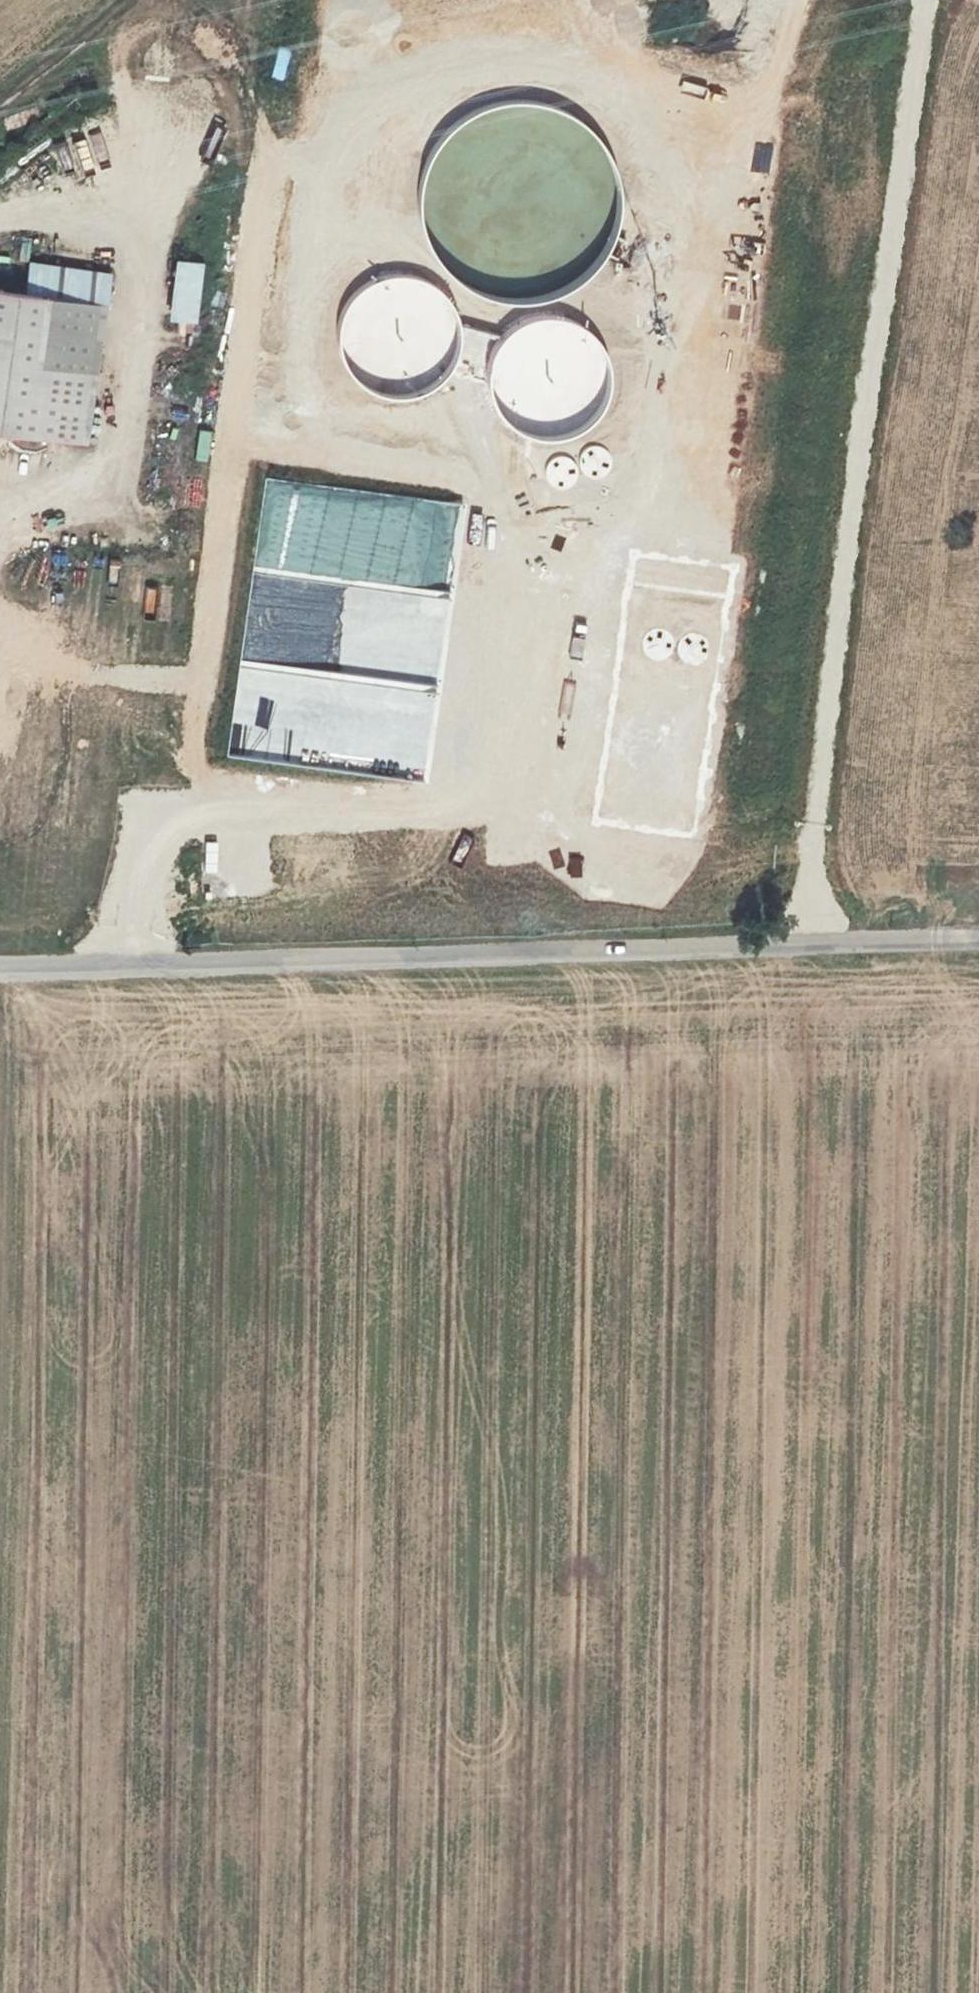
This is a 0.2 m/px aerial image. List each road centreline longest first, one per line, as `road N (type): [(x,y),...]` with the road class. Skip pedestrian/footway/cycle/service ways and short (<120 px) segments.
road 1 (unclassified): [(978,946),(0,970)]

